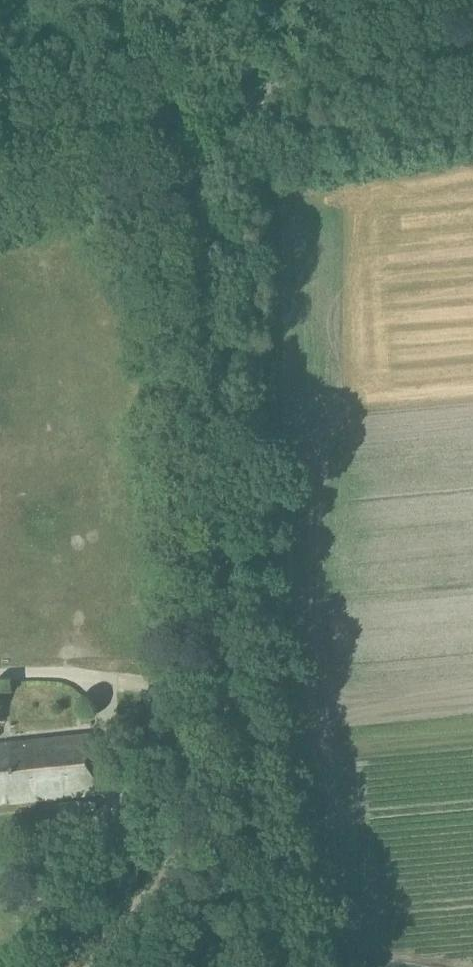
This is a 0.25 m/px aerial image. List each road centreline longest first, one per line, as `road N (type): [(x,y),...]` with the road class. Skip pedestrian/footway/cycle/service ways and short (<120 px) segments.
road 1 (track): [(171,111),(207,193),(228,377),(232,656),(298,966)]
road 2 (unclassified): [(0,135),(171,111),(472,53)]
road 3 (track): [(253,775),(117,907),(69,966)]
road 4 (track): [(472,733),(249,757)]

